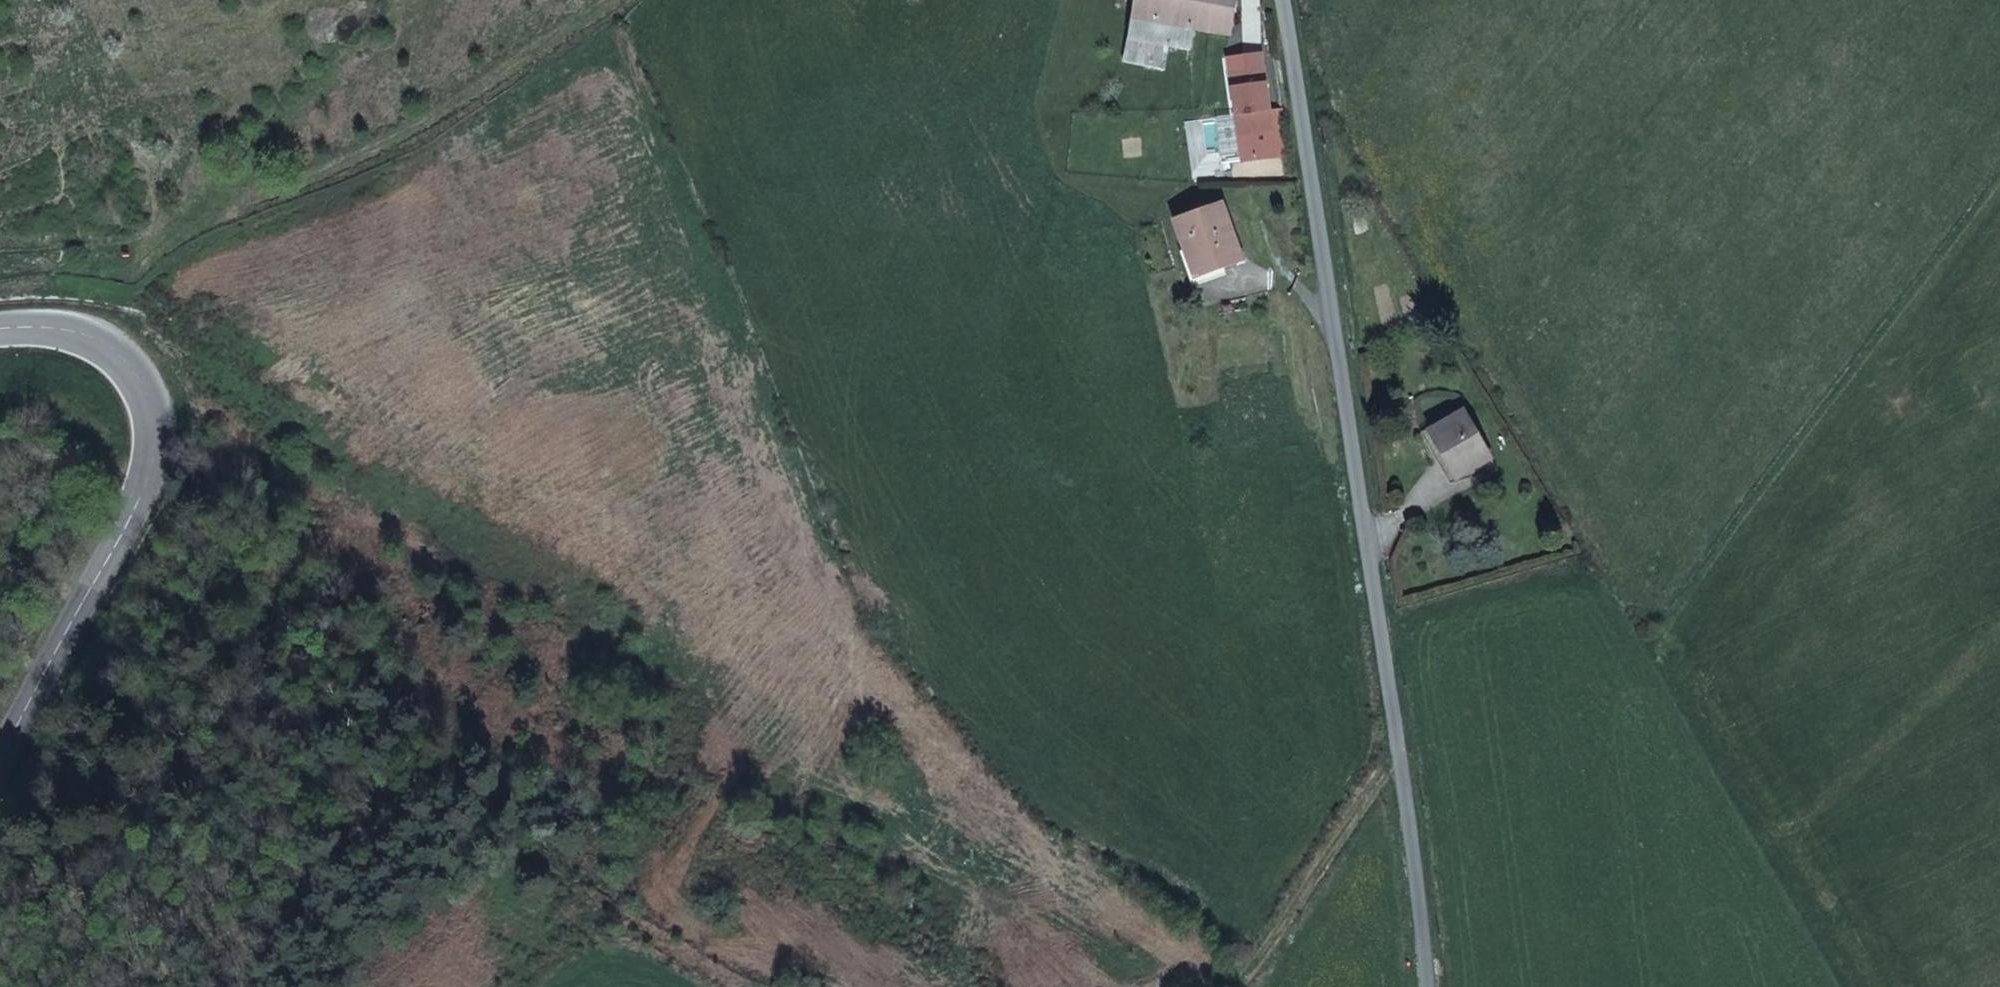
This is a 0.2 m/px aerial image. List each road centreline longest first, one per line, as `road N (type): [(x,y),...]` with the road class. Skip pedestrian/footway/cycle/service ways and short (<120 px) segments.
road 1 (unclassified): [(1286,0),(1432,986)]
road 2 (secondary): [(0,330),(85,334),(125,358),(151,396),(158,446),(139,508),(0,763)]

